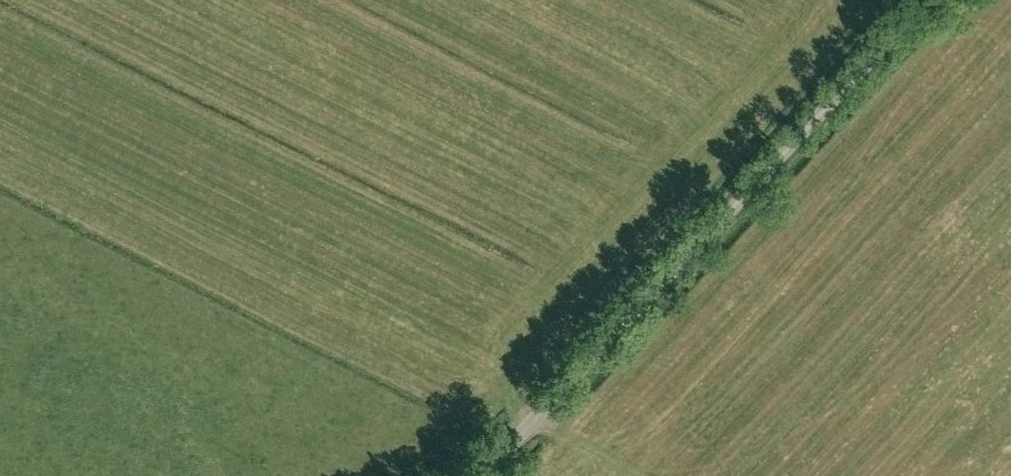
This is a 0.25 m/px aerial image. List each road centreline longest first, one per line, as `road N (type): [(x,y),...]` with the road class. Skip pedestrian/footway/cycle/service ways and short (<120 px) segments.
road 1 (unclassified): [(479,475),(926,0)]

